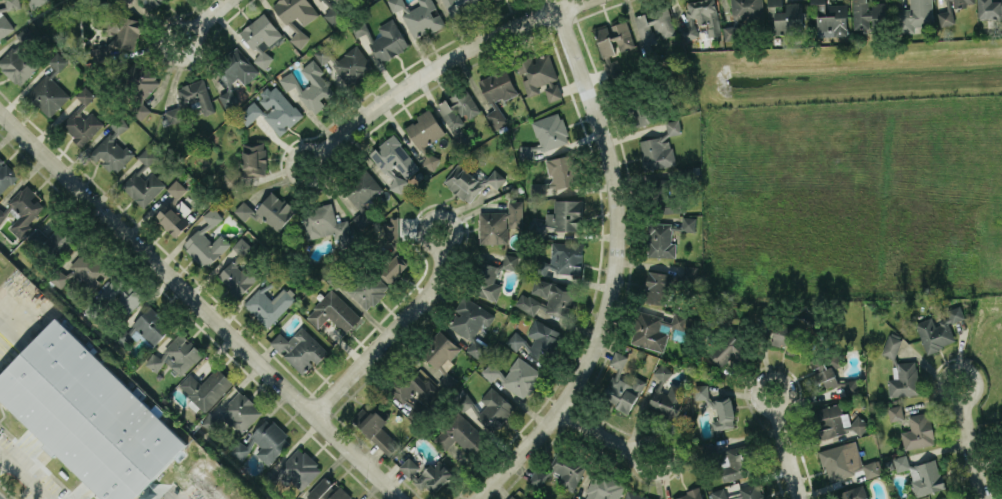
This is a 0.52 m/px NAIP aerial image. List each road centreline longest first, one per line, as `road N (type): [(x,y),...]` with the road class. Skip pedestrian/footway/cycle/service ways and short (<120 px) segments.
road 1 (residential): [(0,109),(404,498)]
road 2 (residential): [(556,0),(608,147),(621,215),(611,300),(594,358),(562,415),(478,498)]
road 3 (residential): [(318,150),(445,60),(580,0)]
road 4 (residential): [(440,248),(428,295),(312,410)]

